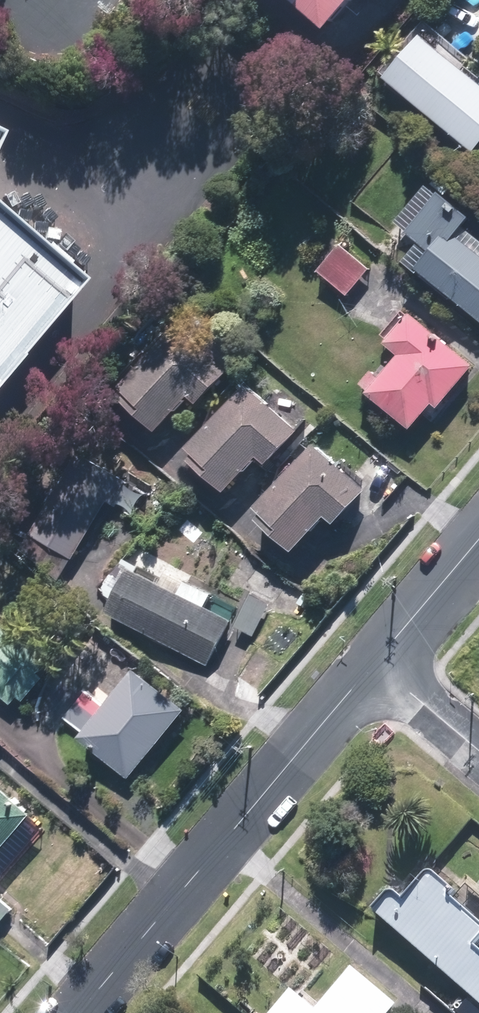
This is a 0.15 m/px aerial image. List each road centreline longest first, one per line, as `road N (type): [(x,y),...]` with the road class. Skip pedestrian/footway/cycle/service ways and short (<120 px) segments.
road 1 (residential): [(75,1012),(375,662)]
road 2 (residential): [(375,662),(478,538)]
road 3 (residential): [(375,662),(478,749)]

